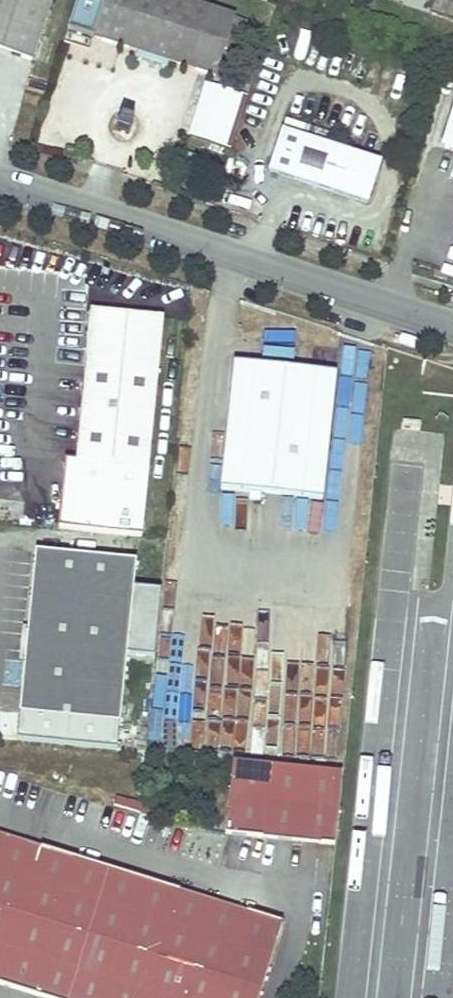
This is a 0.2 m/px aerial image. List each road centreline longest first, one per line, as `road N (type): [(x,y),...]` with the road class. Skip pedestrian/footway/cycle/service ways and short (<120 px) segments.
road 1 (unclassified): [(0,179),(452,329)]

